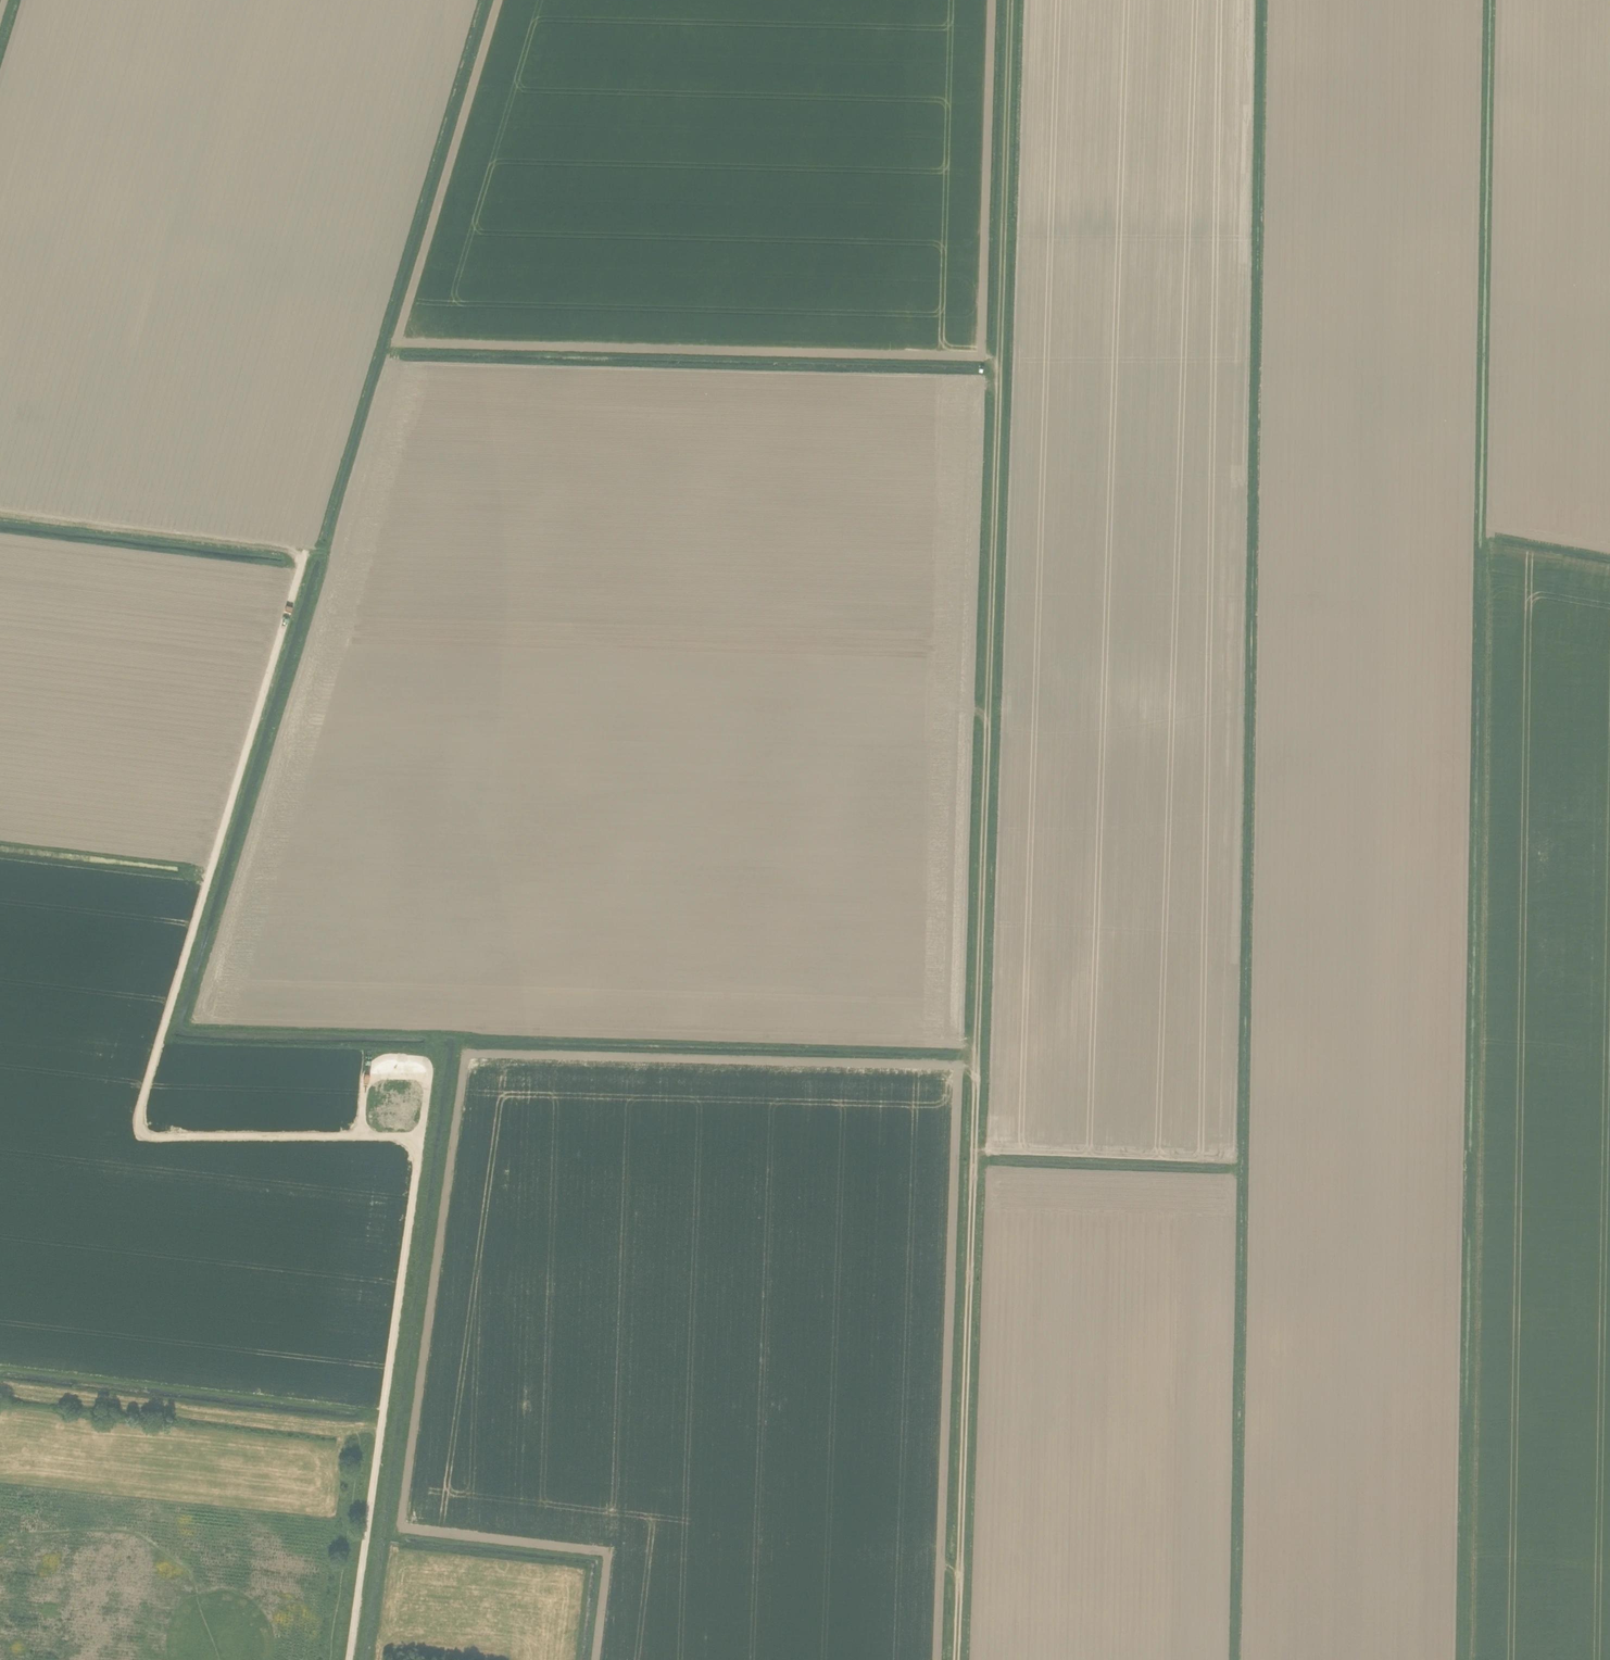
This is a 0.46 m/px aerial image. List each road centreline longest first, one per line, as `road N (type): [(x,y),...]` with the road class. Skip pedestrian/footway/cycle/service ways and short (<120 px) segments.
road 1 (track): [(0,1389),(379,1432)]

